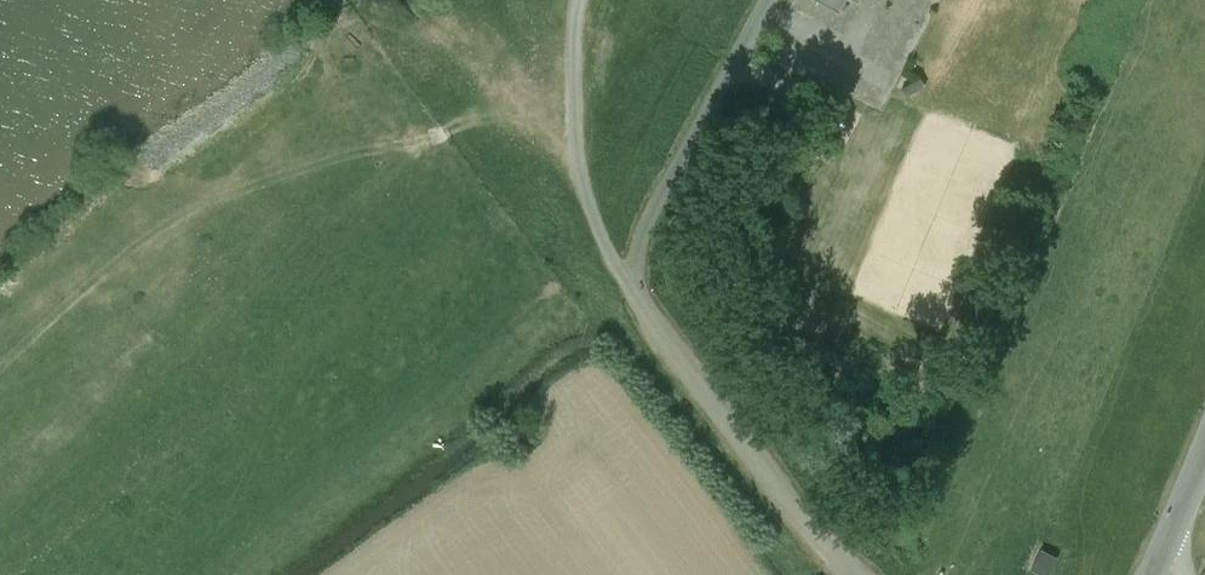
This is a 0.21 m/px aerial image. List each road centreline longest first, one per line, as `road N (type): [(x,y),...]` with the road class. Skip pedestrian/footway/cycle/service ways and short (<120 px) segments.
road 1 (track): [(0,427),(46,378),(273,189),(492,121),(582,183)]
road 2 (unclassified): [(851,574),(675,355),(607,248),(578,165),(579,0)]
road 3 (secondary): [(1153,574),(1204,451)]

